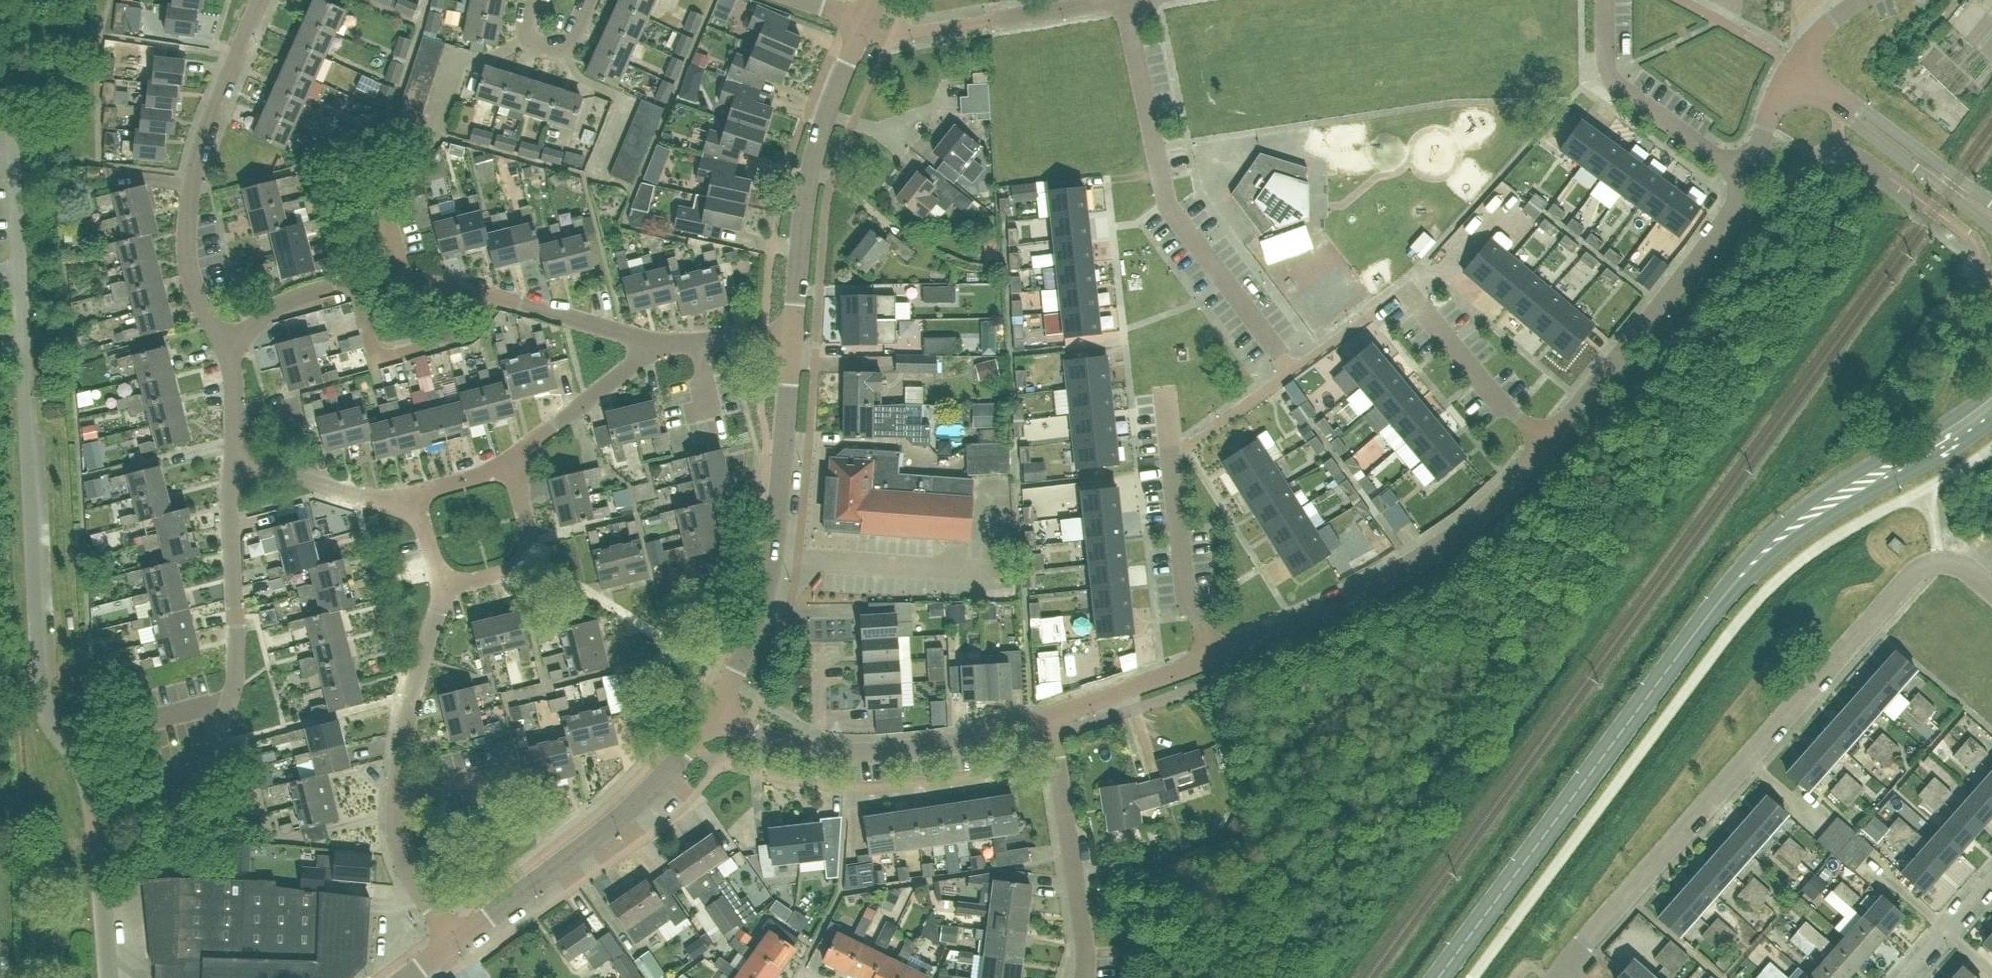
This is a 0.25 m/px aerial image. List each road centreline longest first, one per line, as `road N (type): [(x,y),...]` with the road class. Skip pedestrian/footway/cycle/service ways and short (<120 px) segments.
road 1 (tertiary): [(1439,977),(1733,575),(1821,506),(1930,452),(1991,407)]
road 2 (residential): [(1557,977),(1919,565),(1937,563)]
road 3 (residential): [(93,824),(81,765),(41,699),(24,350)]
road 4 (residential): [(93,824),(178,778),(213,741),(233,663),(230,469)]
road 5 (unclassified): [(1547,443),(1493,504),(1448,540),(1216,658)]
road 6 (residential): [(1277,354),(1166,201),(1127,1)]
road 7 (residential): [(452,942),(402,863),(394,796),(441,575)]
road 8 (unclassified): [(715,713),(748,647),(774,553),(790,339)]
road 9 (residential): [(230,358),(195,291),(184,226),(204,139),(260,0)]
road 10 (unclassified): [(452,942),(634,809),(715,713)]
road 11 (unclassified): [(1748,175),(1734,209),(1547,443)]
road 12 (unclassified): [(790,339),(791,263),(804,205),(826,118),(865,26)]
road 13 (residential): [(1216,658),(1184,602),(1164,389)]
road 14 (residential): [(1072,977),(1053,715)]
road 15 (unclassified): [(1748,175),(1620,90),(1604,60),(1603,0)]
road 16 (unclassified): [(1053,715),(925,752),(820,753)]
road 17 (residential): [(358,284),(377,359),(475,335),(494,296)]
road 18 (residential): [(1547,443),(1521,425),(1408,288)]
road 19 (unclassified): [(1841,106),(1991,227)]
road 20 (residential): [(413,497),(385,503),(261,463),(230,469)]
road 21 (residential): [(641,338),(633,366),(531,441),(515,471)]
road 22 (unclassified): [(1991,202),(1863,110),(1841,106)]
road 23 (residential): [(441,575),(485,578),(519,564),(527,537),(515,471)]
road 24 (unclassified): [(1216,658),(1053,715)]
road 25 (residential): [(358,284),(298,296),(248,328),(230,358)]
road 26 (residential): [(107,977),(93,824)]
road 27 (residential): [(641,338),(494,296)]
road 28 (residential): [(790,339),(679,345),(641,338)]
road 29 (residential): [(591,0),(565,54),(526,43),(531,0)]
road 30 (unclassified): [(986,22),(1127,1)]
road 31 (residential): [(1909,977),(1991,884)]
road 32 (unclassified): [(1791,64),(1748,175)]

